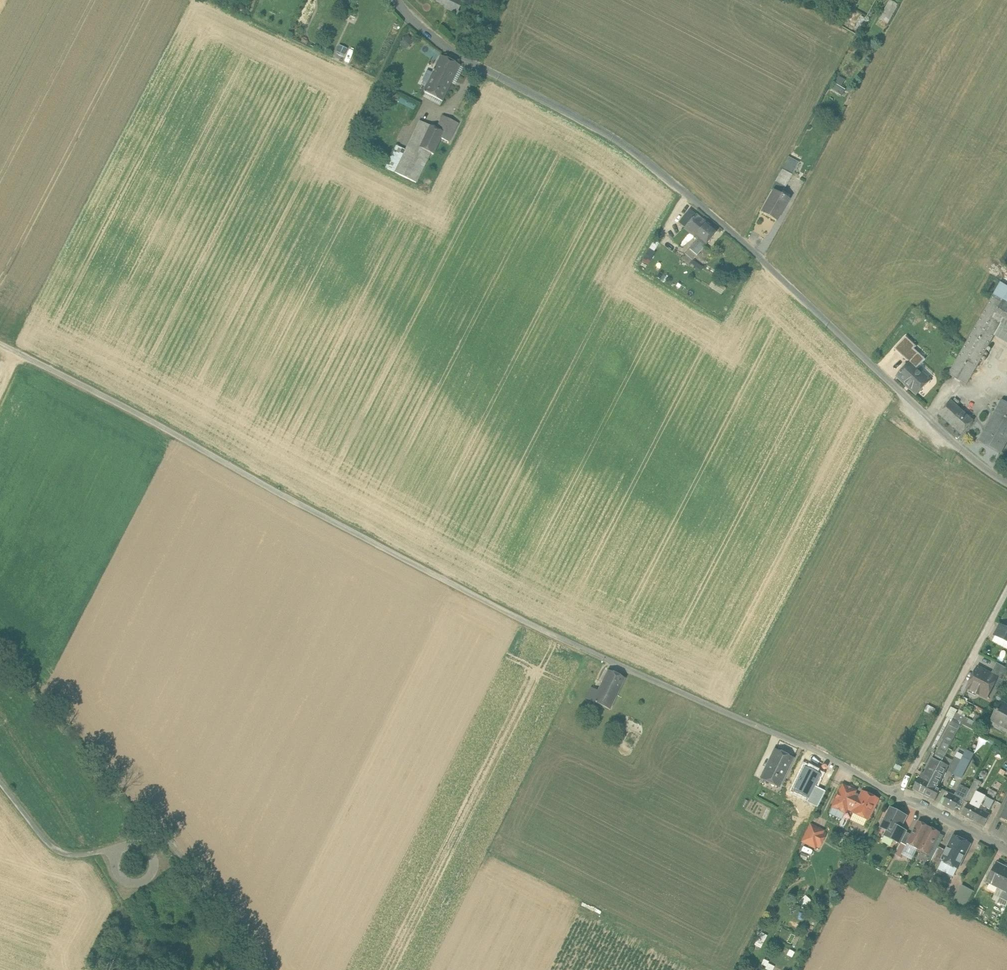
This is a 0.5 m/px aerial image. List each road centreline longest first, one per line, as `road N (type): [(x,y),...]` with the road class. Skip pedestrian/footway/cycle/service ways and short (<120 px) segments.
road 1 (unclassified): [(1006,483),(669,180),(605,134),(443,45),(401,0)]
road 2 (track): [(589,653),(0,345)]
road 3 (residential): [(589,653),(1006,847)]
road 4 (unclassified): [(0,779),(65,854),(156,834),(265,969)]
road 5 (track): [(901,795),(1006,590)]

